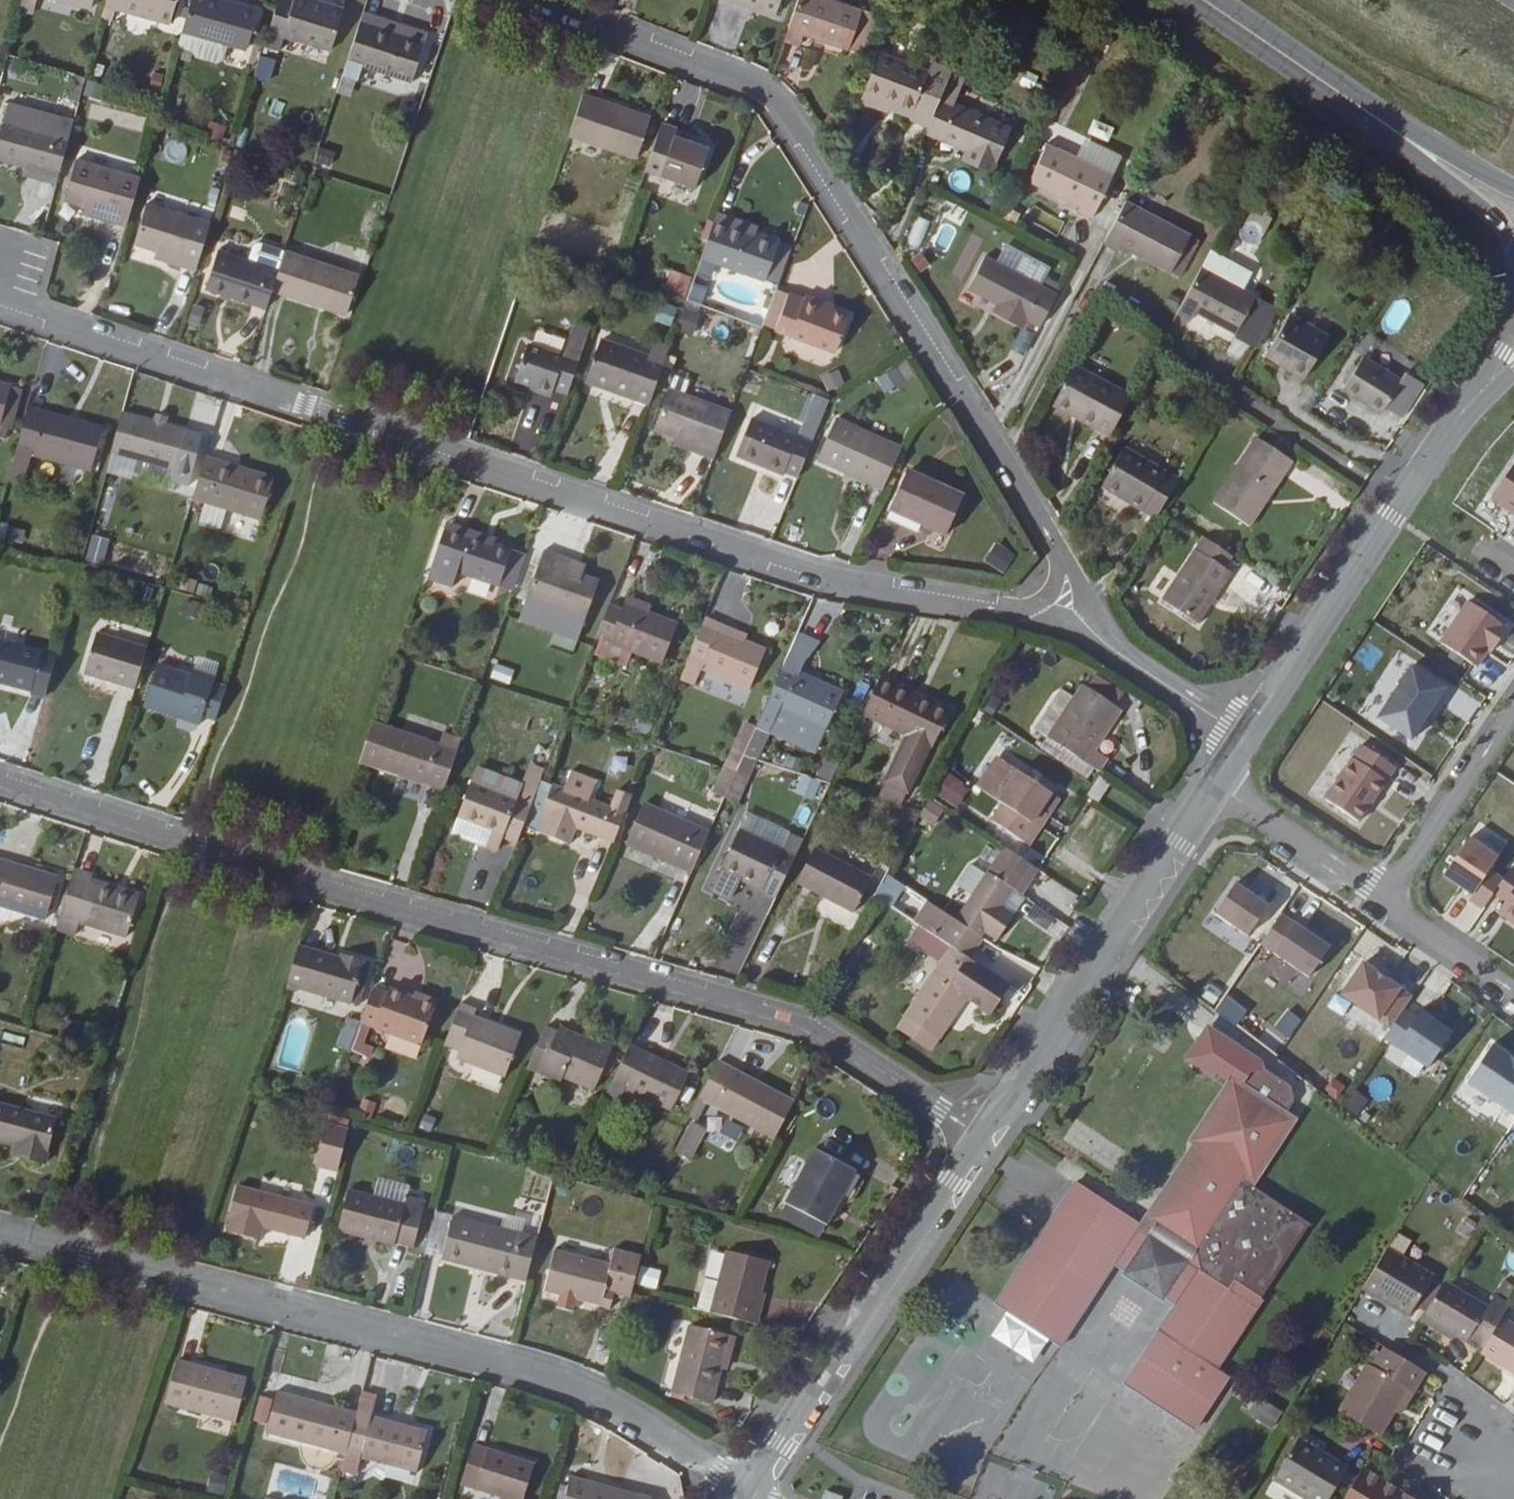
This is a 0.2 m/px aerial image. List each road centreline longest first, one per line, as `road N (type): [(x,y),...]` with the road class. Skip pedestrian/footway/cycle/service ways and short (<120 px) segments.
road 1 (residential): [(0,311),(832,583),(1083,624)]
road 2 (residential): [(979,1136),(807,1019),(0,782)]
road 3 (residential): [(537,0),(772,93),(1061,556),(1083,624)]
road 4 (residential): [(0,1235),(611,1405),(750,1489)]
road 5 (tertiary): [(979,1136),(1211,784)]
road 6 (tertiary): [(750,1489),(979,1136)]
road 7 (tertiary): [(1241,740),(1460,417)]
road 8 (residential): [(1513,707),(1386,897)]
road 9 (secondary): [(1349,105),(1475,198),(1513,242)]
road 10 (residential): [(1211,784),(1386,897)]
road 11 (residential): [(1083,624),(1241,740)]
road 12 (secondary): [(1349,105),(1195,0)]
road 13 (secondary): [(1513,188),(1349,105)]
road 14 (residential): [(1386,897),(1513,992)]

